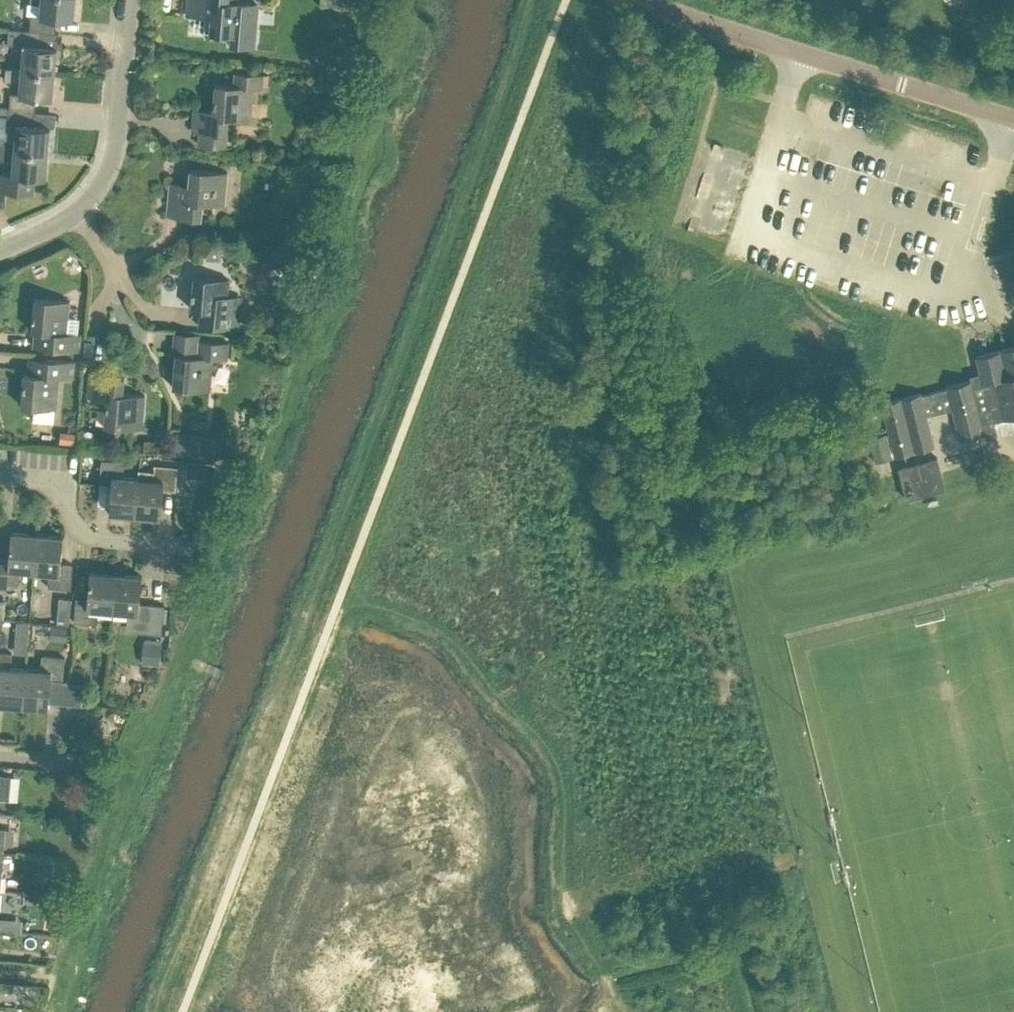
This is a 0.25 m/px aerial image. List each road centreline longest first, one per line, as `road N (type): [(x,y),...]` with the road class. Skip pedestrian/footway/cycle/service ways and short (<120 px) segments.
road 1 (unclassified): [(1013,119),(659,0)]
road 2 (residential): [(189,549),(103,541),(80,529),(64,494),(38,477),(0,473)]
road 3 (unclassified): [(78,208),(104,174),(118,130),(129,0)]

